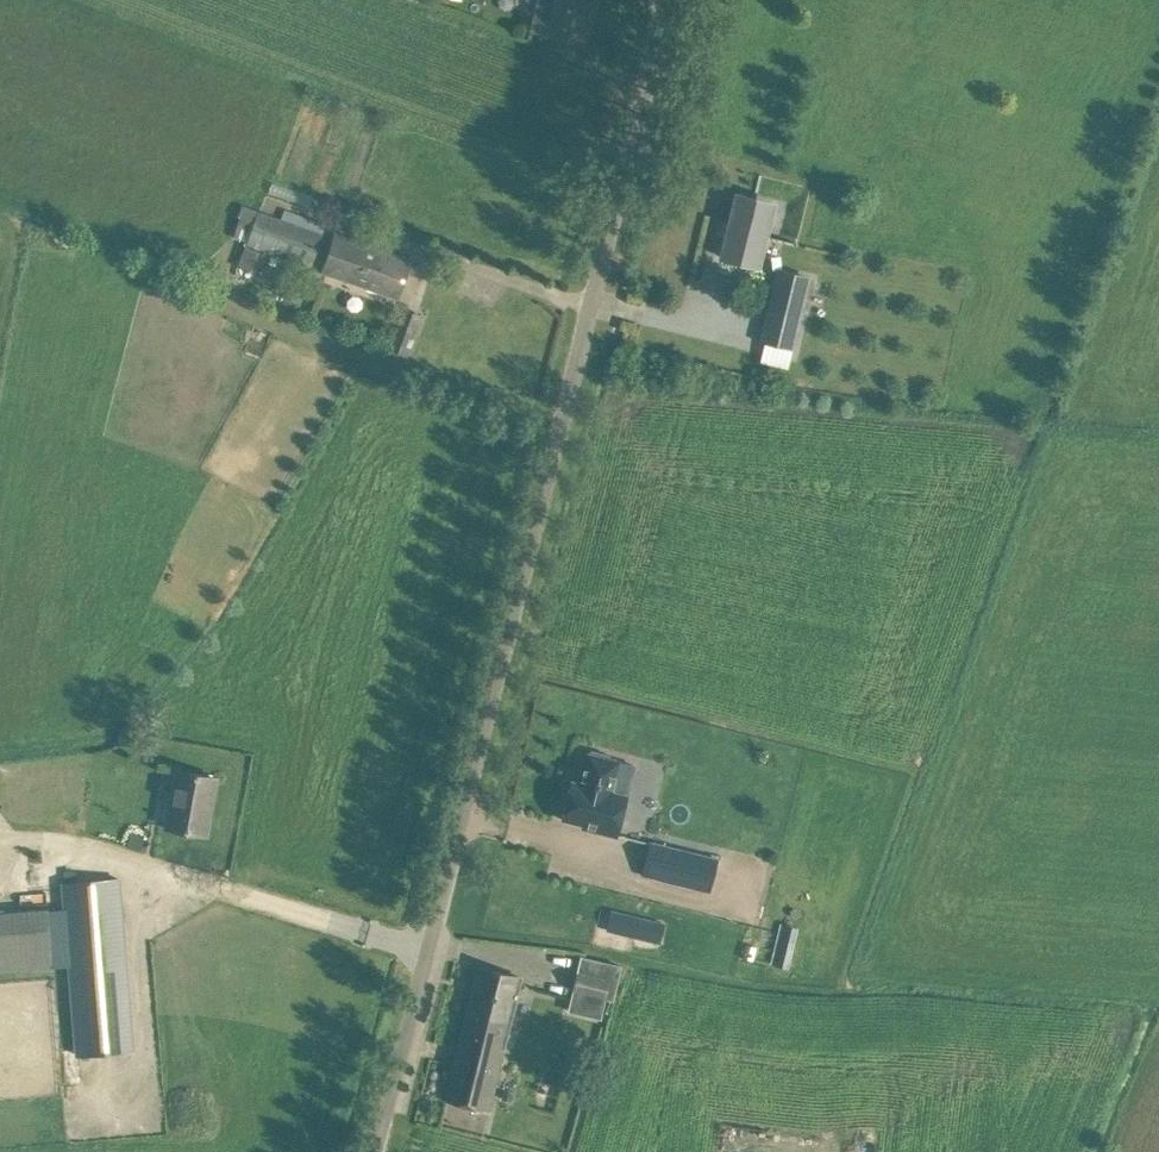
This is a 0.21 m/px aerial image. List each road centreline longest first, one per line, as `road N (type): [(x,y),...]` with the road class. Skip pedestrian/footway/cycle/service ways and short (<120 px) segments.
road 1 (unclassified): [(368,1151),(541,411)]
road 2 (unclassified): [(541,411),(37,242)]
road 3 (unclassified): [(541,411),(645,0)]

